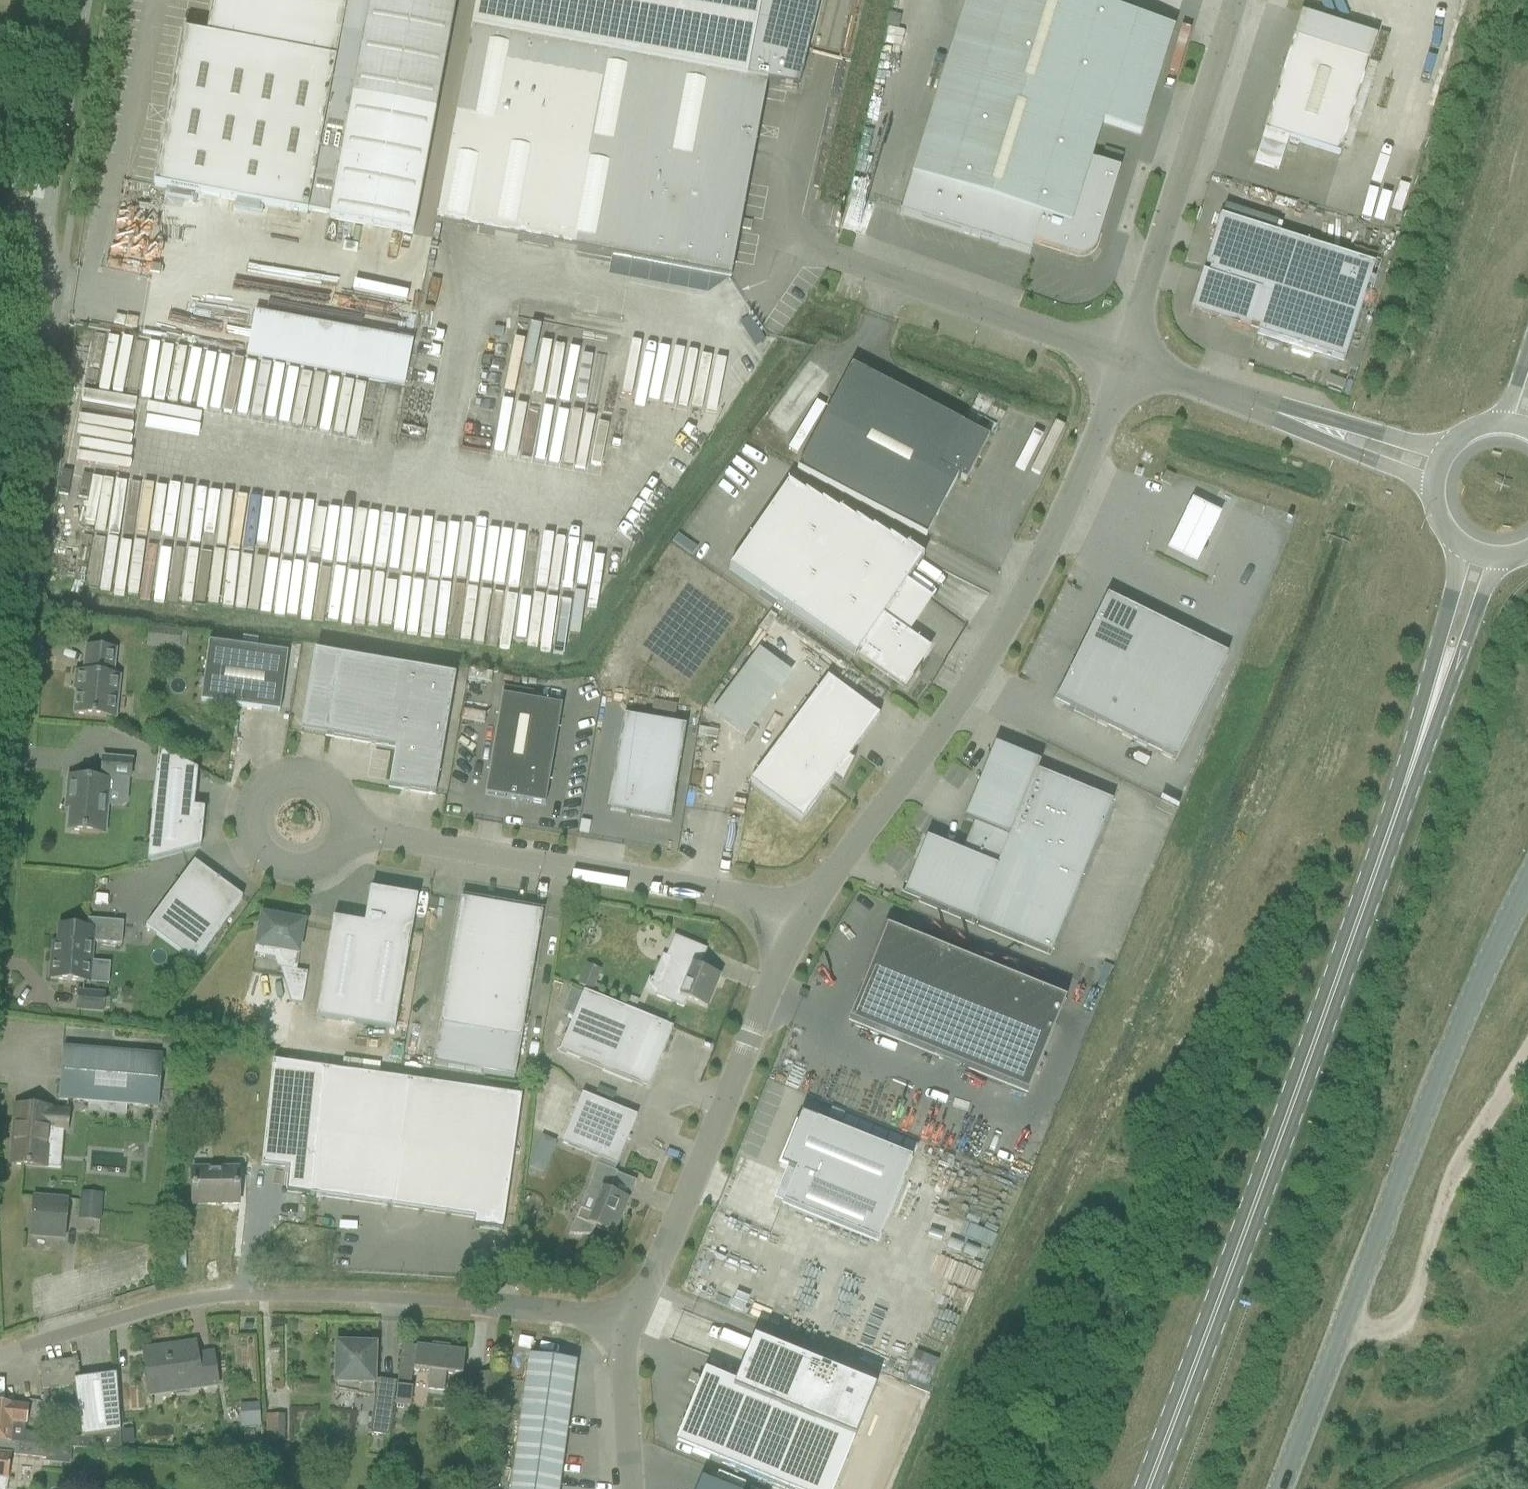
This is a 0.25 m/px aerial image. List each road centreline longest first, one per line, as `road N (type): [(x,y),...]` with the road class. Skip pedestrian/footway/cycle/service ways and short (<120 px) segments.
road 1 (primary): [(1142,1488),(1320,1025),(1434,696)]
road 2 (unclassified): [(801,920),(973,691),(1040,576),(1099,448),(1127,363)]
road 3 (tertiary): [(1284,1488),(1456,1047),(1527,890)]
road 4 (unclassified): [(0,1357),(189,1302),(265,1296),(495,1308),(630,1332)]
road 5 (tertiary): [(0,547),(25,331),(81,0)]
road 6 (unclassified): [(801,920),(724,895),(349,833)]
road 7 (unclassified): [(630,1332),(801,920)]
road 8 (unclassified): [(1127,363),(1239,0)]
road 9 (track): [(1347,1326),(1394,1331),(1406,1316),(1457,1175),(1527,1058)]
road 10 (unclassified): [(349,833),(342,800),(327,785),(283,780),(266,792),(252,826),(270,863)]
road 11 (unclassified): [(1296,421),(1127,363)]
road 12 (primary): [(1434,696),(1468,641),(1490,582),(1513,558)]
road 13 (primary): [(1453,541),(1458,573),(1440,634),(1434,696)]
road 14 (unclassified): [(630,1488),(622,1361),(630,1332)]
road 15 (unclassified): [(1450,449),(1296,421)]
road 16 (unclassified): [(1296,421),(1432,491)]

